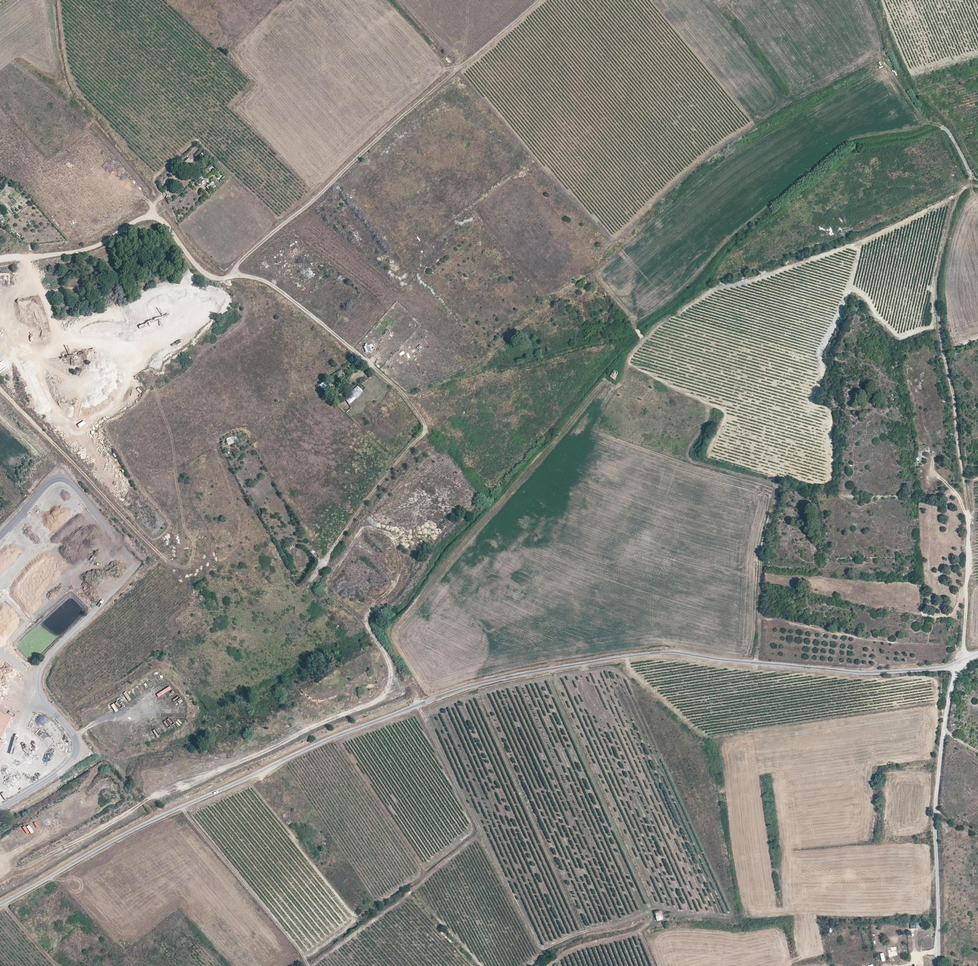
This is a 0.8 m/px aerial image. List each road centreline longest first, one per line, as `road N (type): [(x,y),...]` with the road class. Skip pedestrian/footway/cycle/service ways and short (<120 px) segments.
road 1 (unclassified): [(977,656),(863,673),(668,652),(469,688),(181,807),(0,904)]
road 2 (track): [(237,270),(275,287),(412,393),(484,361),(745,137),(890,58)]
road 3 (track): [(940,965),(936,808),(948,699),(962,651),(968,518),(936,280),(954,208),(970,186)]
road 4 (track): [(237,270),(537,0)]
road 5 (track): [(970,186),(865,240),(679,307),(624,355)]
road 6 (track): [(0,258),(82,251),(147,216),(172,229),(205,275),(228,279),(237,270)]
road 7 (track): [(0,389),(162,557)]
road 8 (track): [(181,807),(310,965)]

